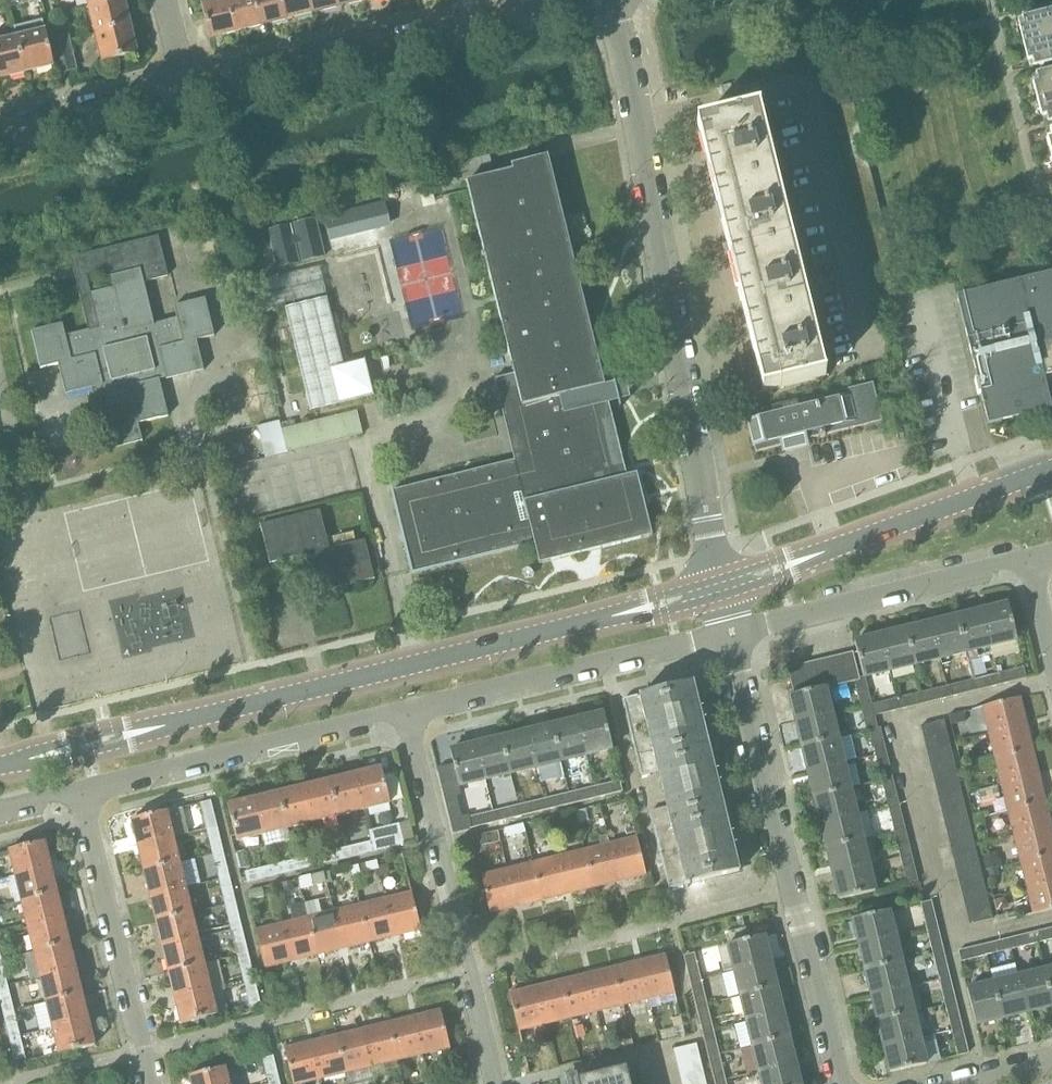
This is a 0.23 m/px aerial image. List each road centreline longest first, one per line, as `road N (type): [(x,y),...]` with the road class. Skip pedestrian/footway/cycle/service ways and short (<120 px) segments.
road 1 (residential): [(719,576),(611,0)]
road 2 (residential): [(842,1083),(732,633)]
road 3 (tertiary): [(592,620),(187,720)]
road 4 (residential): [(187,84),(571,0)]
road 5 (residential): [(496,1083),(406,712)]
road 6 (residential): [(79,792),(406,712)]
road 7 (residential): [(406,712),(732,633)]
road 8 (residential): [(732,633),(1029,558)]
road 9 (residential): [(151,1083),(79,792)]
road 10 (tertiary): [(1051,468),(834,548)]
road 11 (residential): [(0,129),(187,84)]
road 12 (tertiary): [(187,720),(128,722),(61,738),(10,764)]
road 13 (tertiary): [(10,764),(67,762),(134,745),(187,720)]
road 14 (tertiary): [(719,576),(592,620)]
road 15 (tertiary): [(592,620),(724,597)]
road 16 (tertiary): [(724,597),(780,579),(834,548)]

